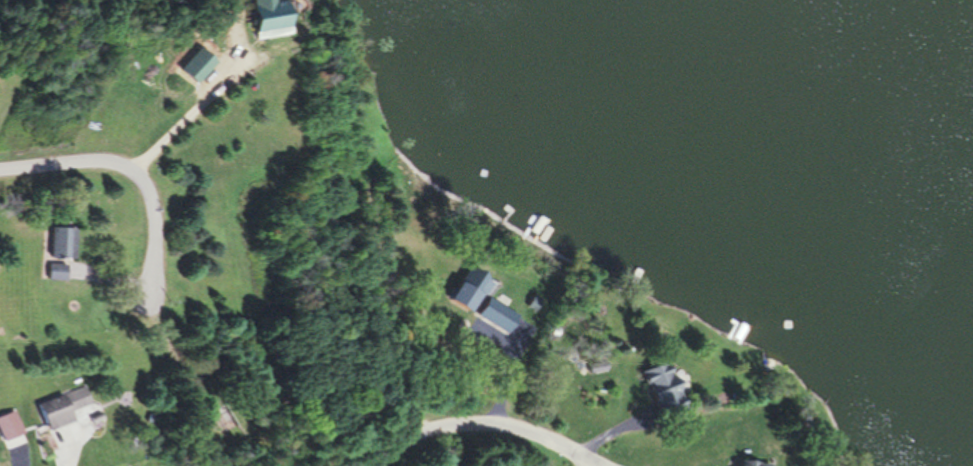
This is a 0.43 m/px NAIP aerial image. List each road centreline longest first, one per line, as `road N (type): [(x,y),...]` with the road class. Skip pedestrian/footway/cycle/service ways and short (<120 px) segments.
road 1 (residential): [(362,127),(379,291),(420,393),(419,435)]
road 2 (residential): [(0,169),(96,159),(140,168),(155,226),(149,297)]
road 3 (residential): [(591,463),(536,435),(458,426),(410,438),(362,465)]

